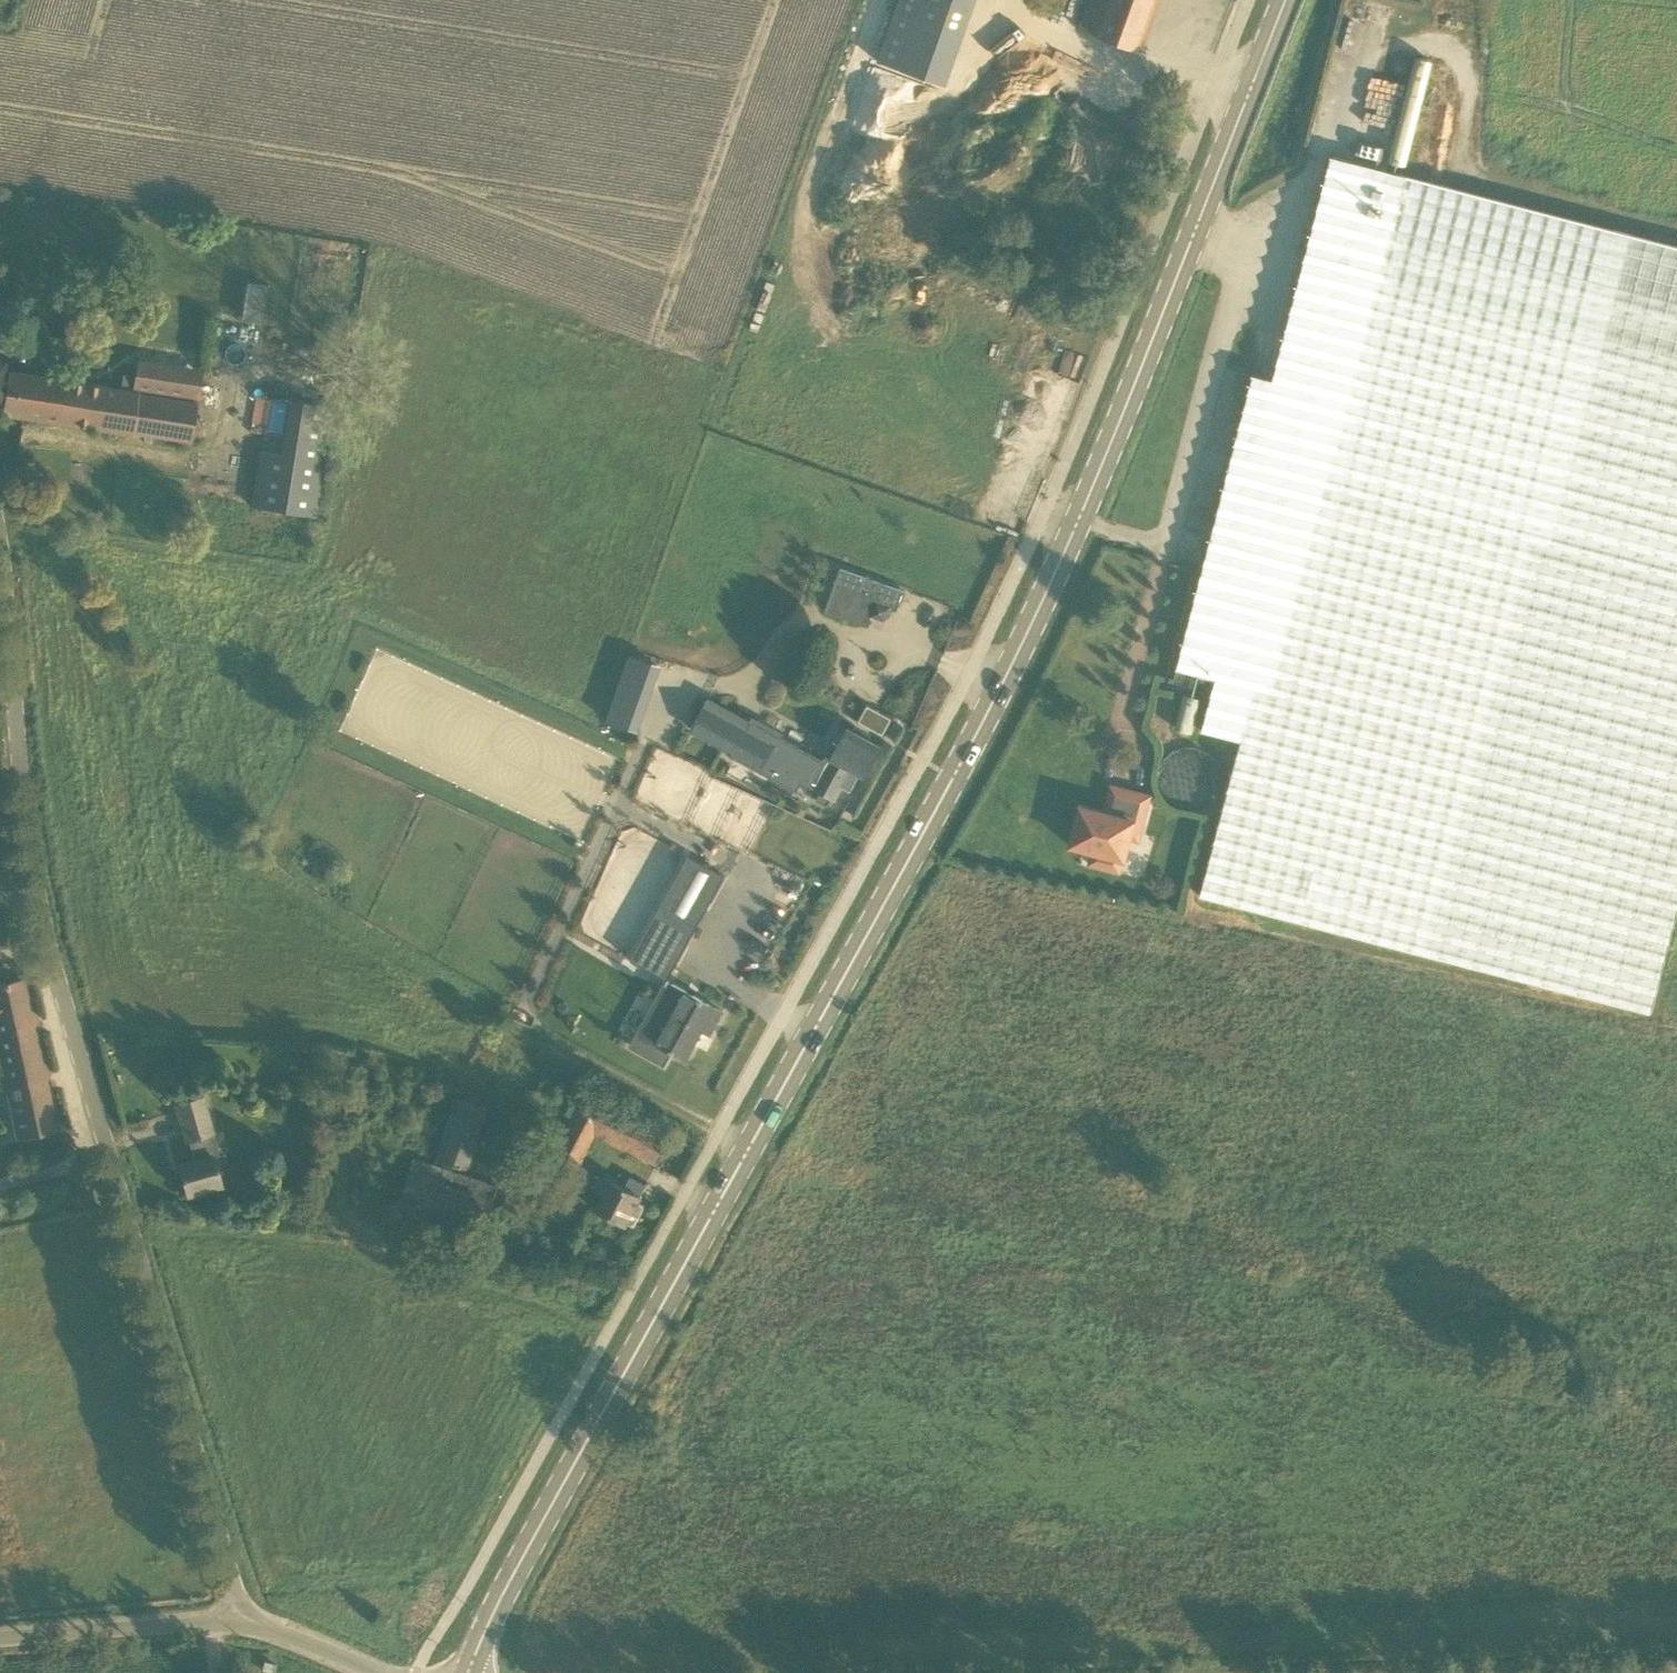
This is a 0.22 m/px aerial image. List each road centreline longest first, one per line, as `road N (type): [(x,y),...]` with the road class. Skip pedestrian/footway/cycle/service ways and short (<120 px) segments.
road 1 (primary): [(466,1672),(992,711),(1065,556),(1289,0)]
road 2 (unclassified): [(245,1624),(37,909),(0,546)]
road 3 (unclassified): [(0,1636),(205,1620),(245,1624)]
road 4 (unclassified): [(1676,1666),(1445,1672)]
road 5 (unclassified): [(245,1624),(377,1672)]

